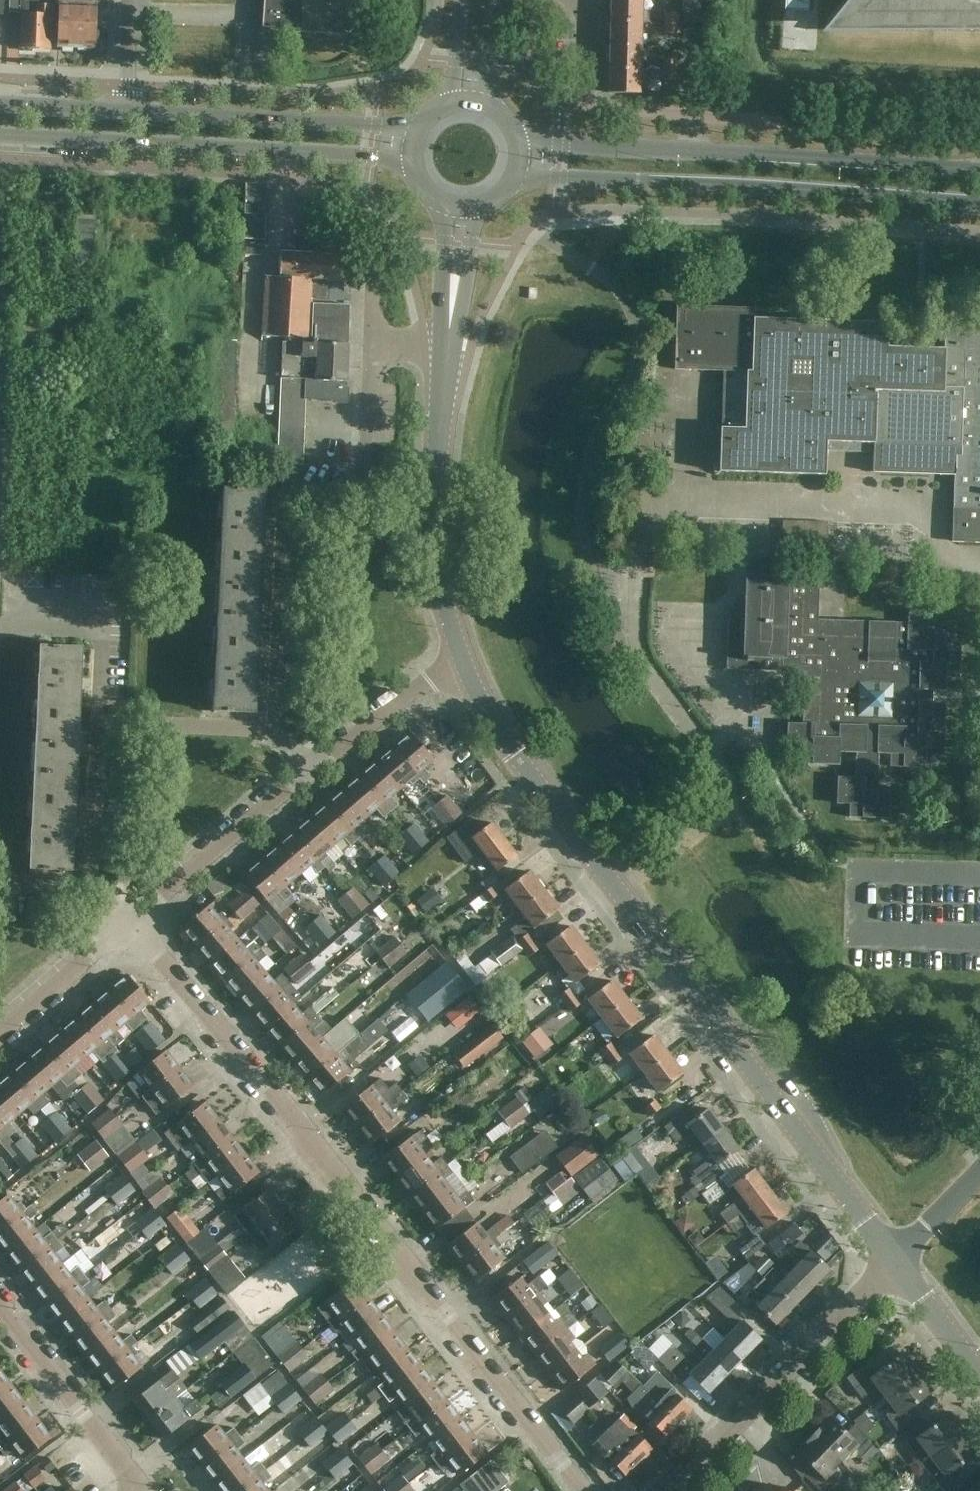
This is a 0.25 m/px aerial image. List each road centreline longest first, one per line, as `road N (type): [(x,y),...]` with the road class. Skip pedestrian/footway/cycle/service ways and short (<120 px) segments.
road 1 (tertiary): [(897,1261),(487,725),(456,659)]
road 2 (residential): [(586,1490),(129,916)]
road 3 (secondary): [(513,176),(979,203)]
road 4 (secondary): [(979,168),(516,138)]
road 5 (residential): [(266,733),(277,503),(287,492),(346,493),(360,478),(366,349)]
road 6 (secondary): [(0,135),(281,148),(414,168)]
road 7 (residential): [(666,1490),(897,1261)]
road 8 (tertiary): [(456,659),(433,573),(433,464),(449,350)]
road 9 (secondary): [(419,127),(126,110)]
road 10 (unclassified): [(140,1490),(0,1304)]
road 11 (residential): [(129,916),(297,767)]
road 12 (residential): [(297,767),(456,659)]
road 13 (residential): [(89,724),(92,626),(0,625)]
road 14 (residential): [(266,733),(89,724)]
road 15 (residential): [(85,891),(89,724)]
road 16 (residential): [(0,1026),(117,927)]
road 17 (tertiary): [(979,1375),(897,1261)]
road 18 (secondary): [(126,110),(0,101)]

